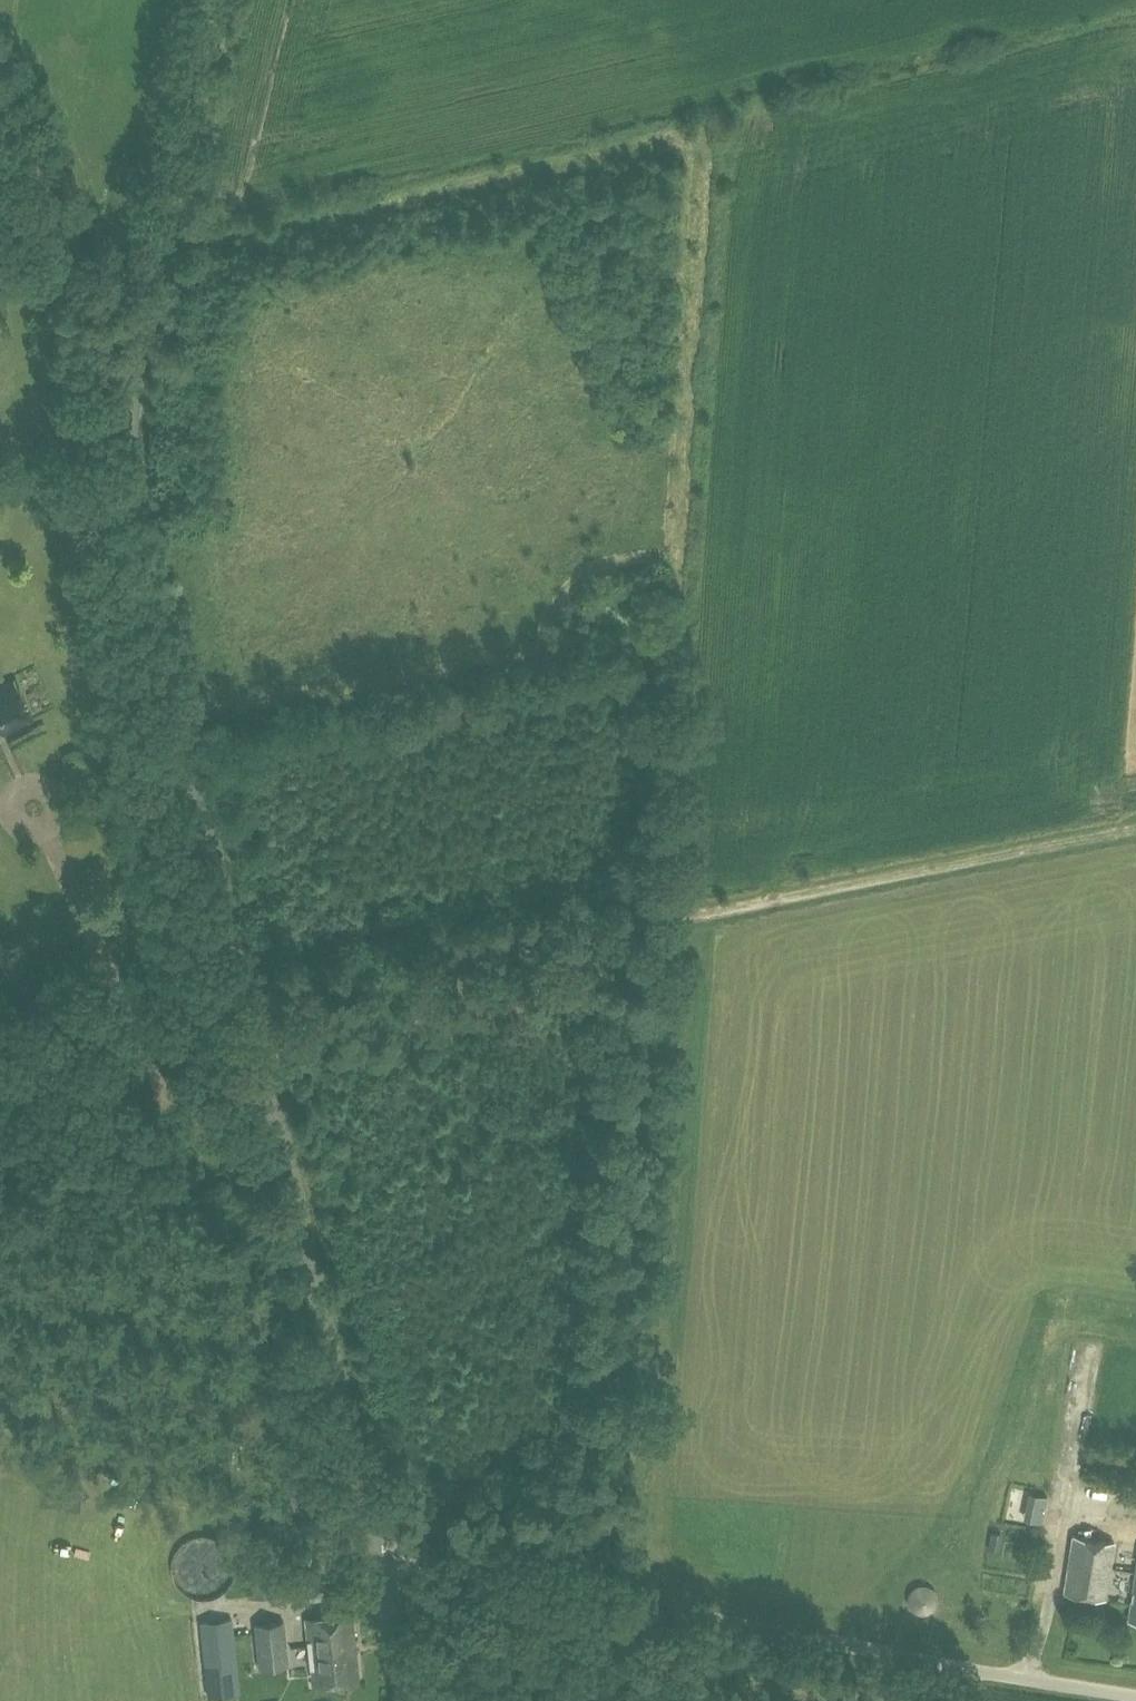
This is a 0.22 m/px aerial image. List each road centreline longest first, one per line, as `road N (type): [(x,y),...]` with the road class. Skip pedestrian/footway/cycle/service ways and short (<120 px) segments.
road 1 (unclassified): [(382,1561),(110,460),(217,0)]
road 2 (track): [(250,1002),(1135,834)]
road 3 (unclassified): [(1135,1697),(443,1565),(382,1561)]
road 4 (track): [(110,460),(59,221)]
road 5 (unclassified): [(405,1700),(382,1561)]
road 6 (track): [(59,221),(0,99)]

